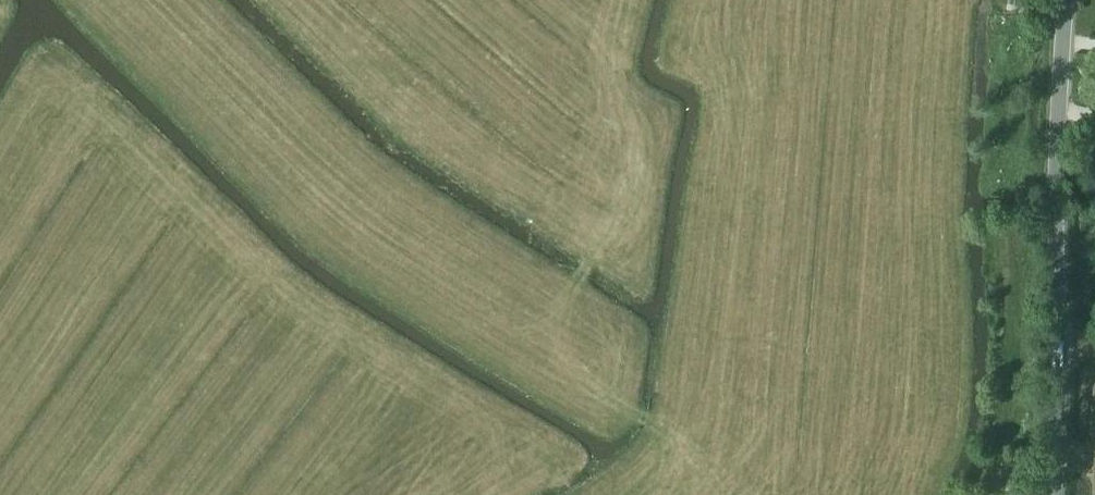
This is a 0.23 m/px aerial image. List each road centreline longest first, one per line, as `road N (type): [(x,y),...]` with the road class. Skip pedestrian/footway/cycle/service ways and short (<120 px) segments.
road 1 (tertiary): [(1053,494),(1066,0)]

